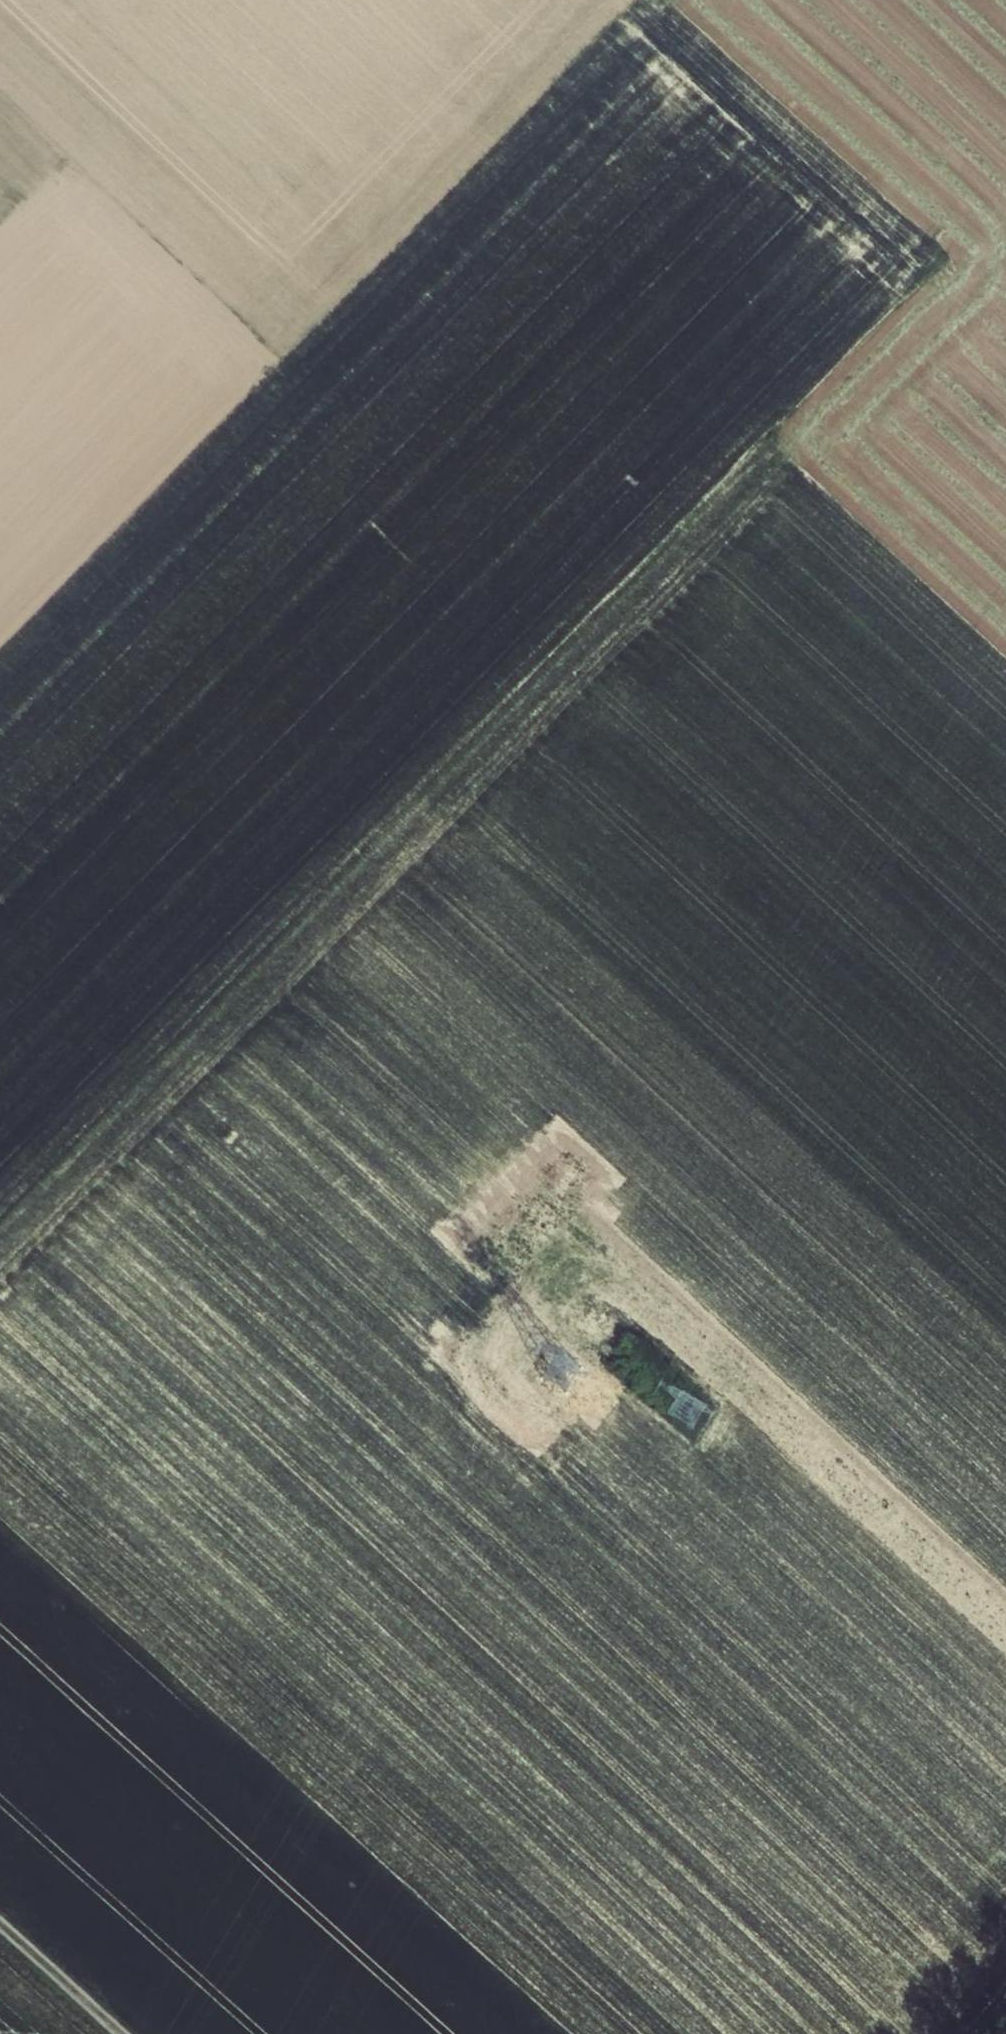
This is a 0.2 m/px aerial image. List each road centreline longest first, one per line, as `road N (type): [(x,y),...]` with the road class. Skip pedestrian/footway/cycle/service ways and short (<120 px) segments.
road 1 (track): [(120,2033),(0,1926)]

